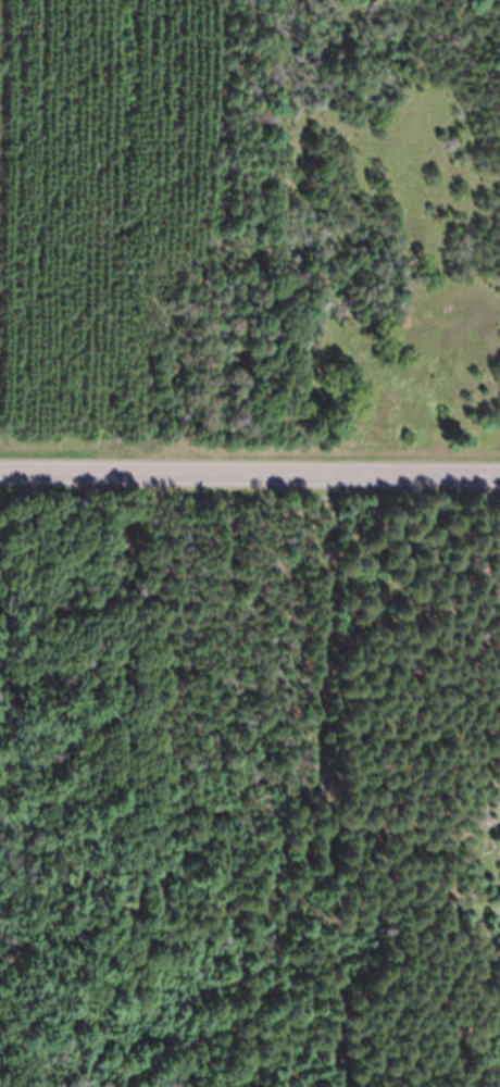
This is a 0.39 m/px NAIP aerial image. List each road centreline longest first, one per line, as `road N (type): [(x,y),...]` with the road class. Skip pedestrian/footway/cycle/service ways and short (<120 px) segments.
road 1 (secondary): [(499,476),(0,474)]

